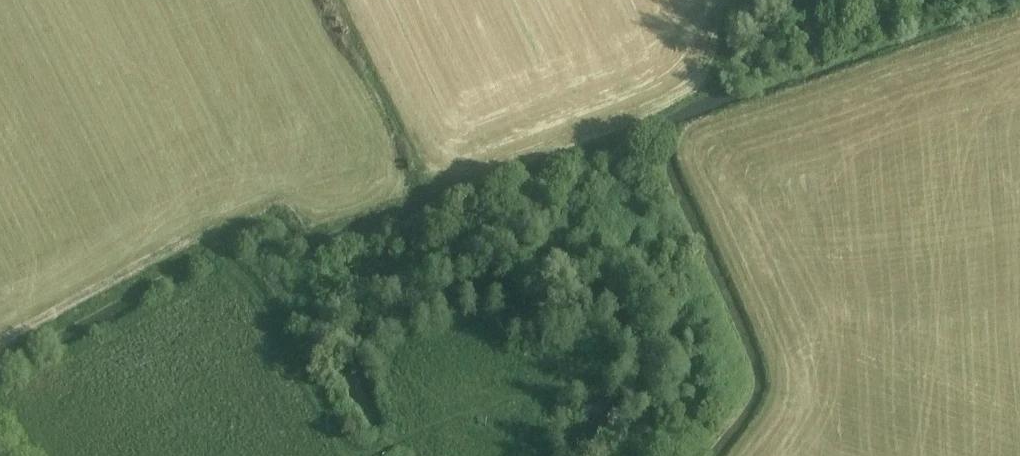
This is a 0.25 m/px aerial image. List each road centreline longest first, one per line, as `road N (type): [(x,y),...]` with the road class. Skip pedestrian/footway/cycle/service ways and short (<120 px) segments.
road 1 (track): [(0,348),(204,237),(263,297),(349,455)]

